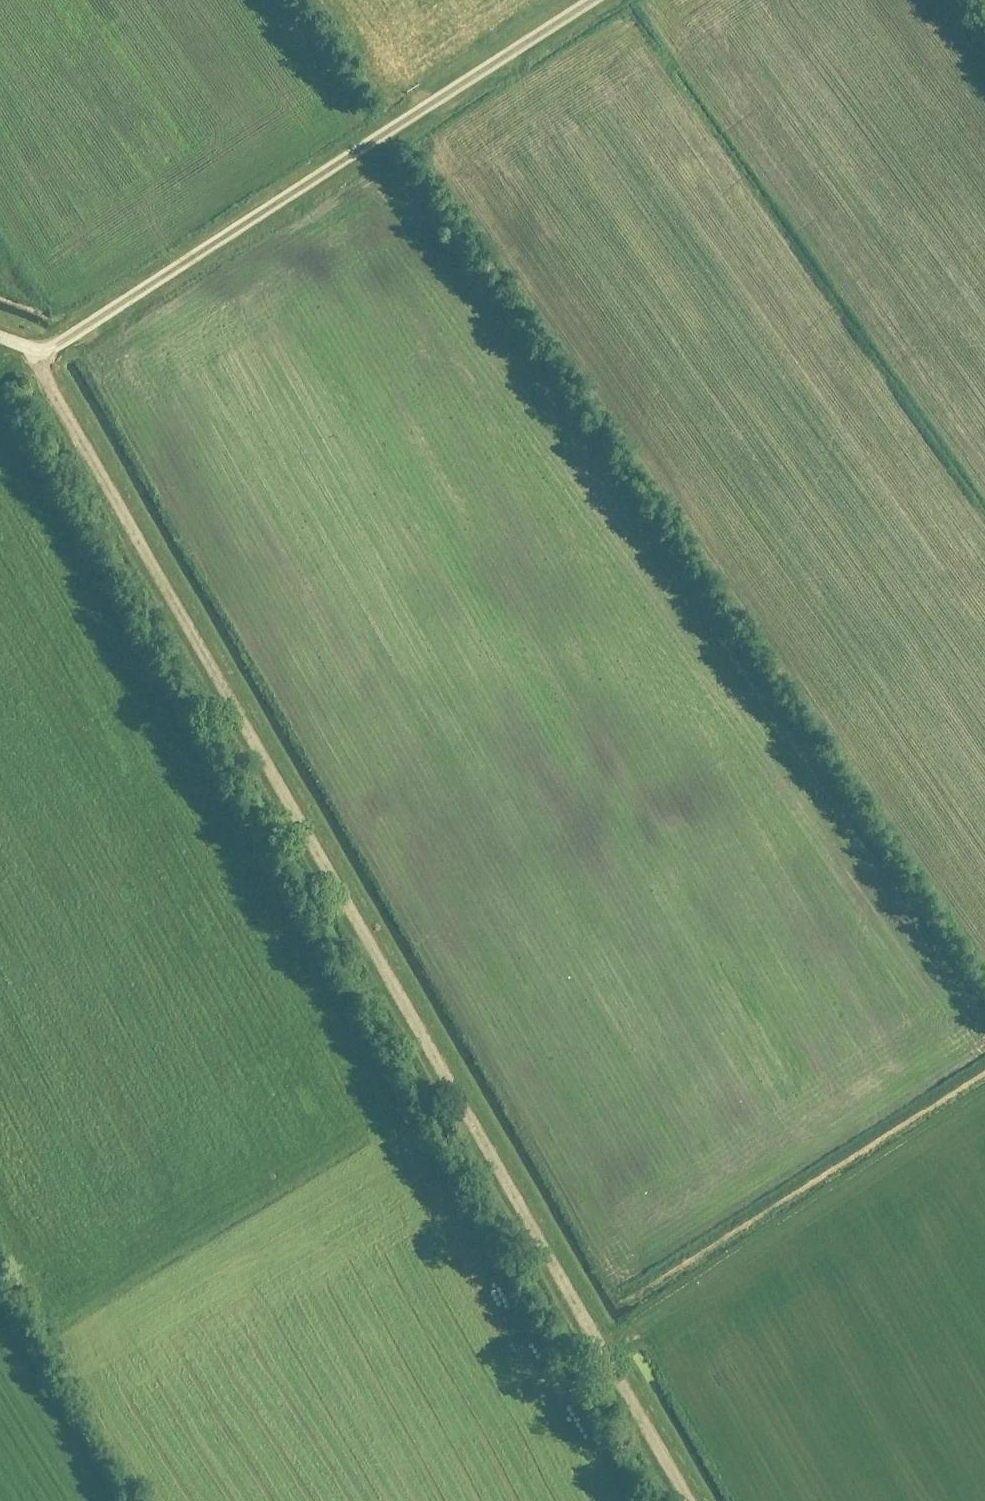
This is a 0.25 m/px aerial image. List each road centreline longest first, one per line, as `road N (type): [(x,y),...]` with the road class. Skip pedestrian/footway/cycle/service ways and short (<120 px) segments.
road 1 (unclassified): [(686,1500),(34,354),(0,342)]

